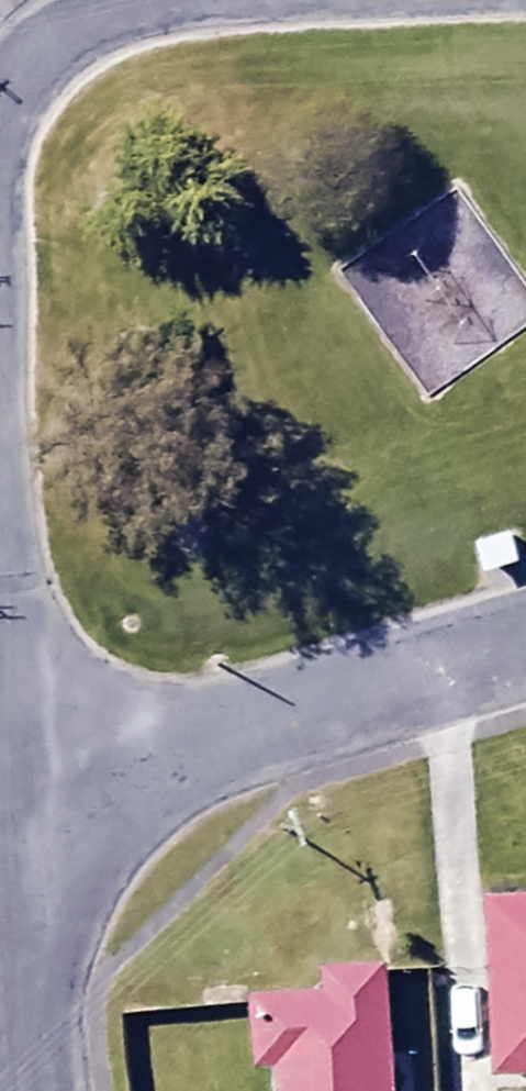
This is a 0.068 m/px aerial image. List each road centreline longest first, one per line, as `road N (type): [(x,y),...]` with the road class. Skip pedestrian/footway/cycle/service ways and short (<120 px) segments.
road 1 (residential): [(1,798),(525,639)]
road 2 (residential): [(1,798),(14,1090)]
road 3 (residential): [(110,0),(46,24),(0,78)]

